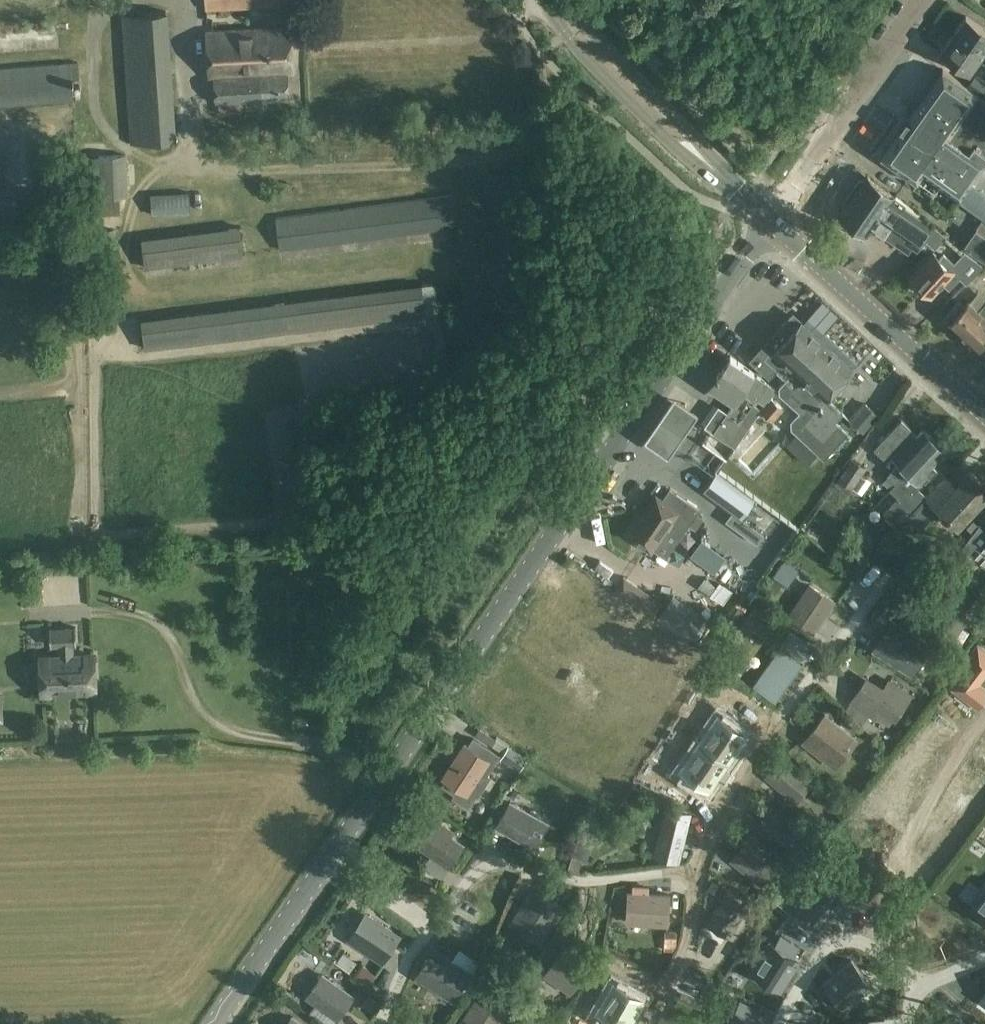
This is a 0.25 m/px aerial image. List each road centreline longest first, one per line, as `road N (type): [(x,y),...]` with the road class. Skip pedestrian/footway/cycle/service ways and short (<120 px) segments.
road 1 (unclassified): [(334,860),(664,365),(771,220)]
road 2 (secondary): [(771,220),(571,27),(556,0)]
road 3 (secondary): [(984,415),(771,220)]
road 4 (unclassified): [(771,220),(926,0)]
road 5 (unclassified): [(219,1023),(334,860)]

